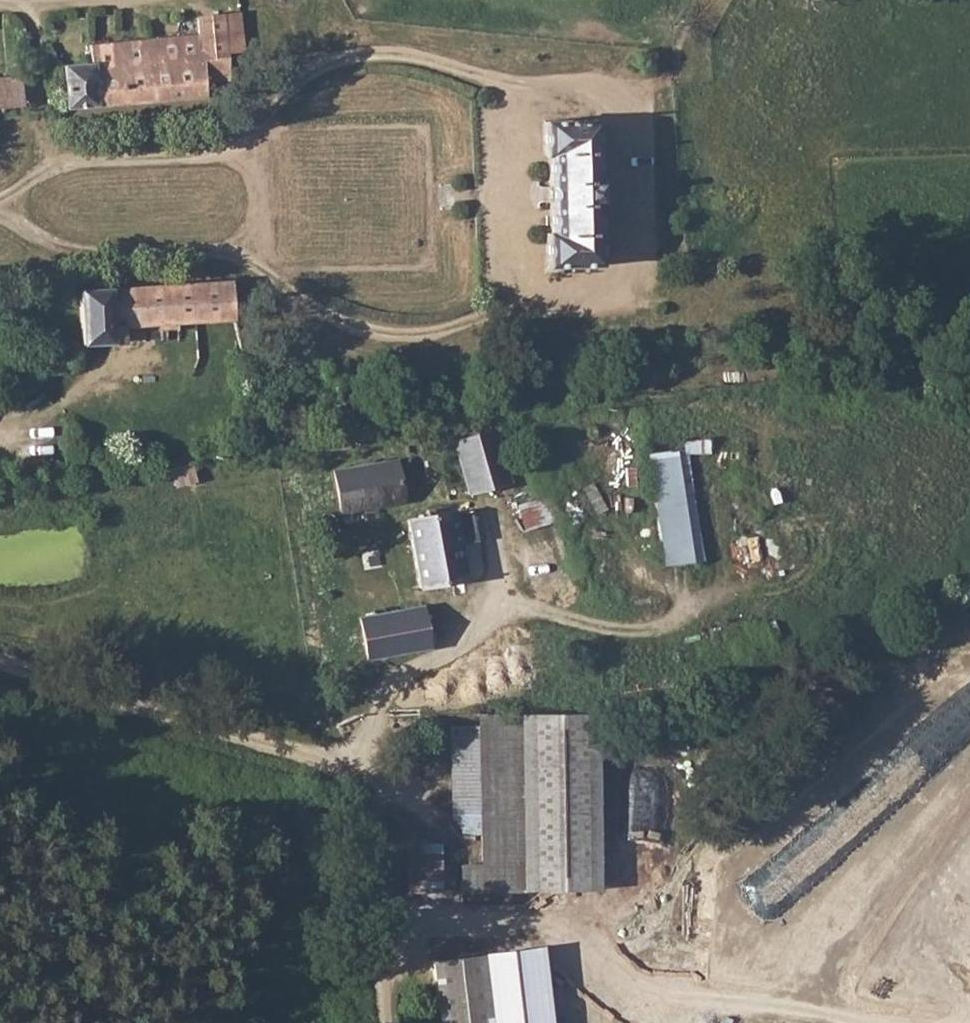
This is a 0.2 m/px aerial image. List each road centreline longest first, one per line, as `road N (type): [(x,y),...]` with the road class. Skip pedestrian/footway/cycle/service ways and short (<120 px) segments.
road 1 (unclassified): [(311,753),(336,768),(368,1022)]

